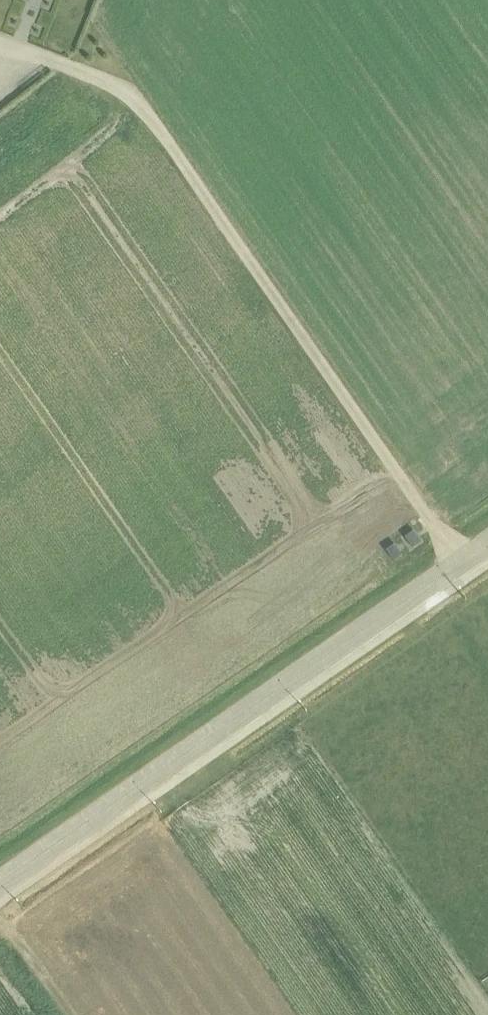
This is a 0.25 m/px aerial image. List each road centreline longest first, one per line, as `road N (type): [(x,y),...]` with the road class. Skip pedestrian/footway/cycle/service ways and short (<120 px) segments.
road 1 (unclassified): [(458,563),(144,110),(106,80),(0,44)]
road 2 (tertiary): [(0,883),(458,563)]
road 3 (track): [(0,915),(69,1014)]

